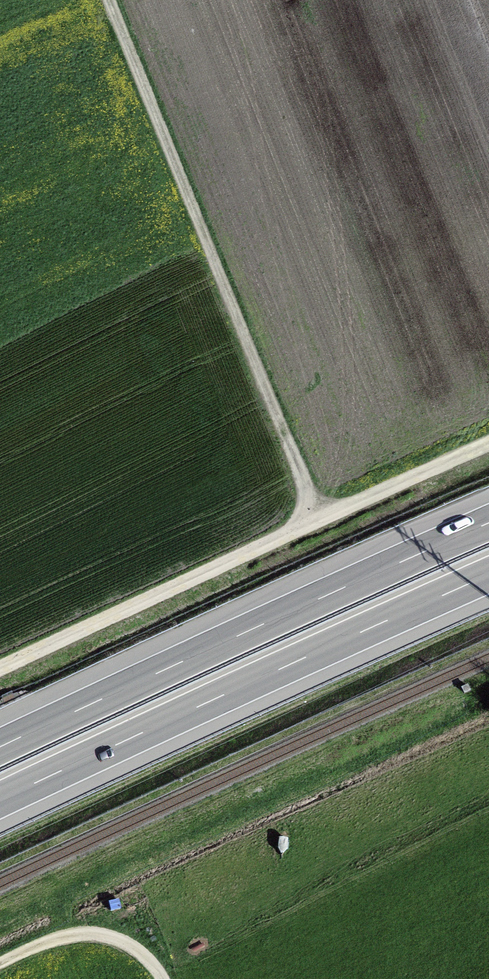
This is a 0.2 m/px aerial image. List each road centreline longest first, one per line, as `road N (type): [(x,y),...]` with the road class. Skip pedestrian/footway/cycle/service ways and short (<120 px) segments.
road 1 (track): [(110,0),(314,516)]
road 2 (track): [(488,446),(314,516),(0,672)]
road 3 (motorway): [(0,799),(488,575)]
road 4 (motorway): [(488,524),(0,747)]
road 5 (track): [(161,978),(133,949),(98,935),(45,942),(0,962)]

